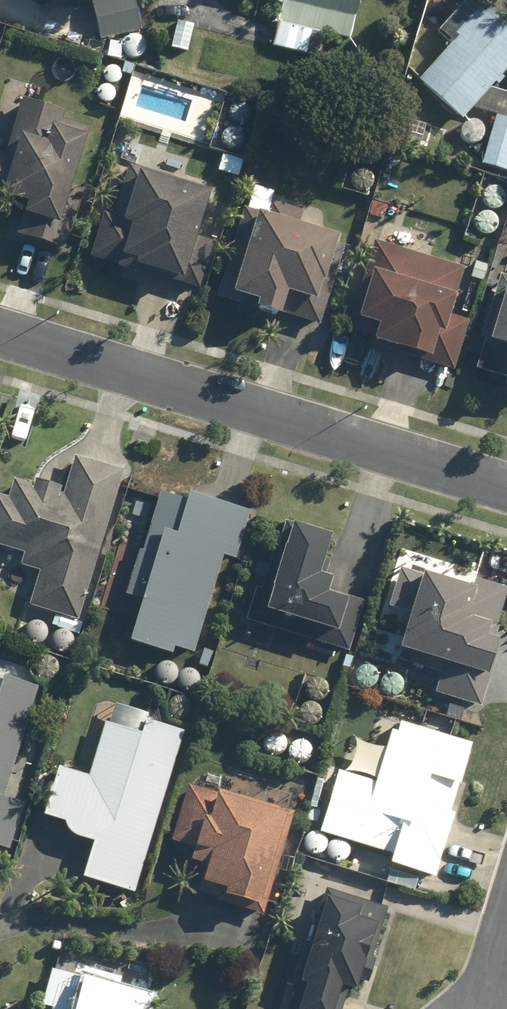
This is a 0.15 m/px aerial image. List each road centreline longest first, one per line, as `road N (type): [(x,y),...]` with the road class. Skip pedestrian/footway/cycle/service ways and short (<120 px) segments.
road 1 (residential): [(506,487),(0,332)]

